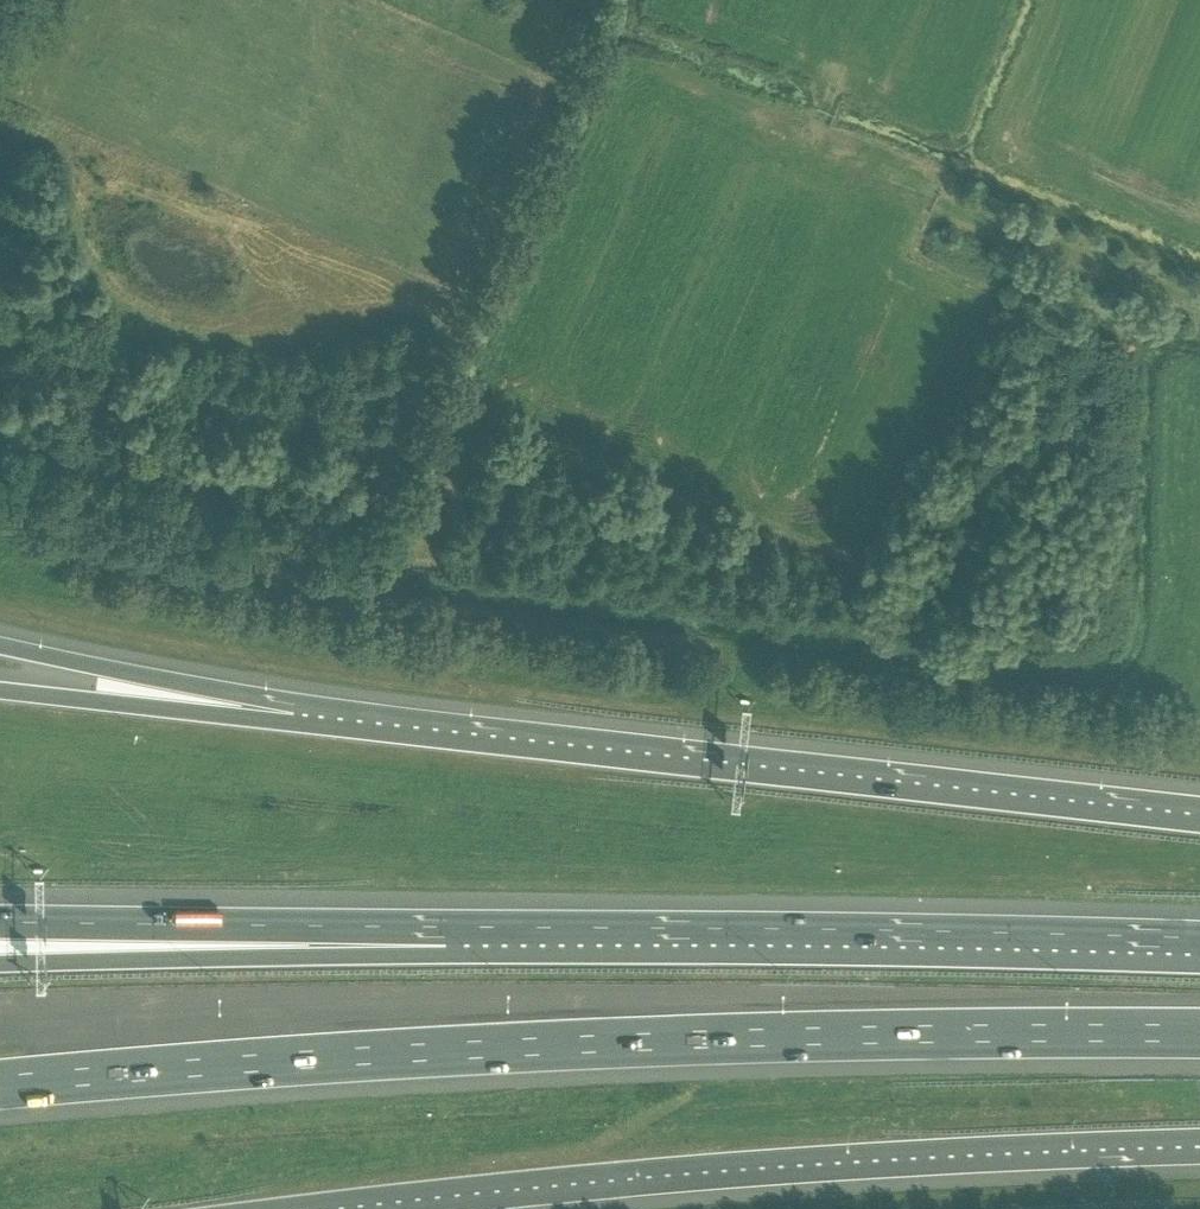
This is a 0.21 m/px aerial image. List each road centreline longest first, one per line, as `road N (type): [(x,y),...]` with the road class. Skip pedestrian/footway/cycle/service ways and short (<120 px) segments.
road 1 (motorway): [(0,1079),(525,1049),(1199,1035)]
road 2 (motorway): [(268,1208),(869,1151),(1199,1138)]
road 3 (motorway): [(1199,812),(297,717)]
road 4 (motorway): [(1199,957),(451,947)]
road 5 (motorway): [(451,947),(0,926)]
road 6 (motorway): [(451,947),(0,966)]
road 7 (motorway): [(297,717),(0,645)]
road 8 (motorway): [(297,717),(0,686)]

